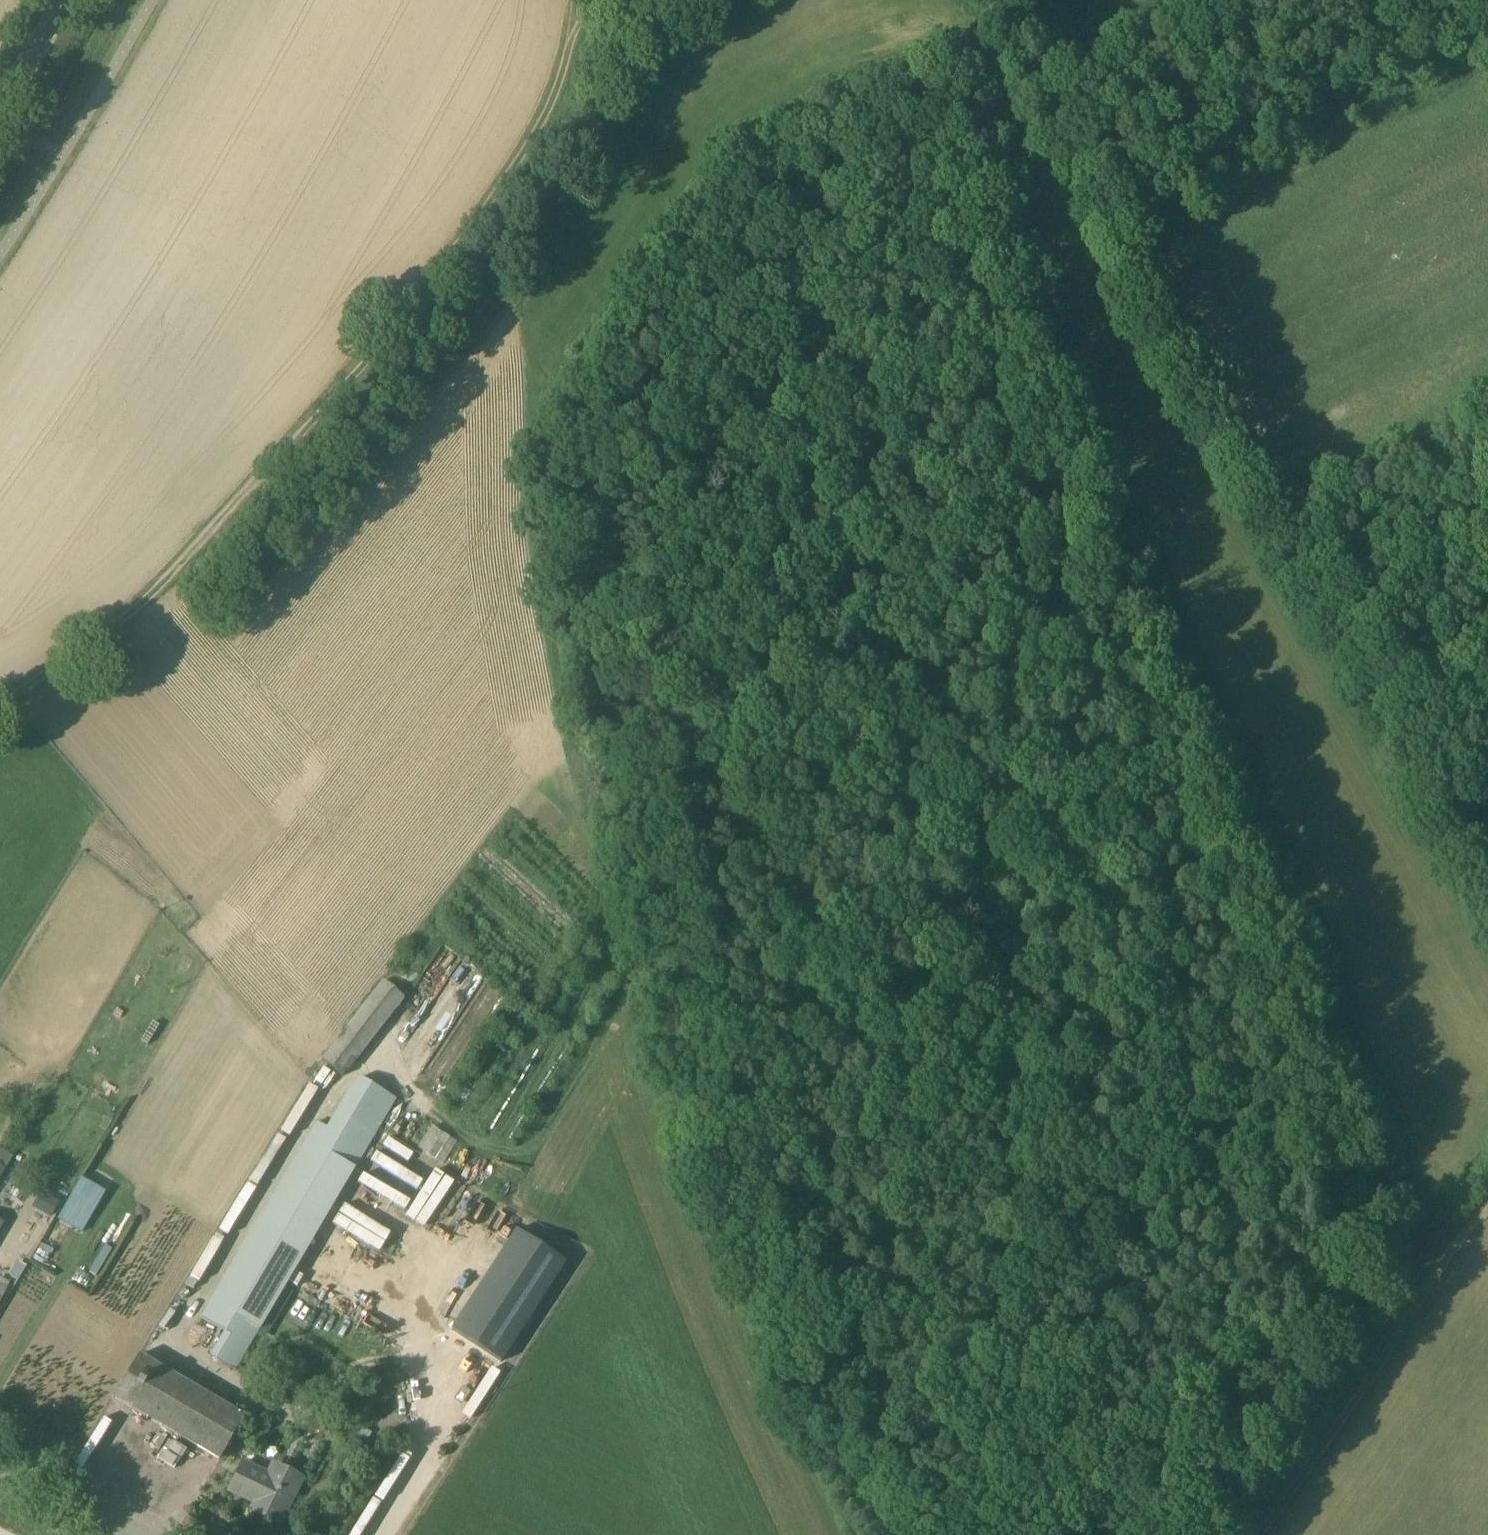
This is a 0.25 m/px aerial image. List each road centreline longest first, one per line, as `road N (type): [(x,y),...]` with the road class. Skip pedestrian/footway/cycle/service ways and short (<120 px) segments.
road 1 (track): [(984,0),(1487,871)]
road 2 (track): [(607,0),(580,32),(554,117),(490,211),(293,447),(172,576),(0,704)]
road 3 (track): [(1240,1534),(1487,1181)]
road 4 (tertiary): [(139,1534),(0,1468)]

